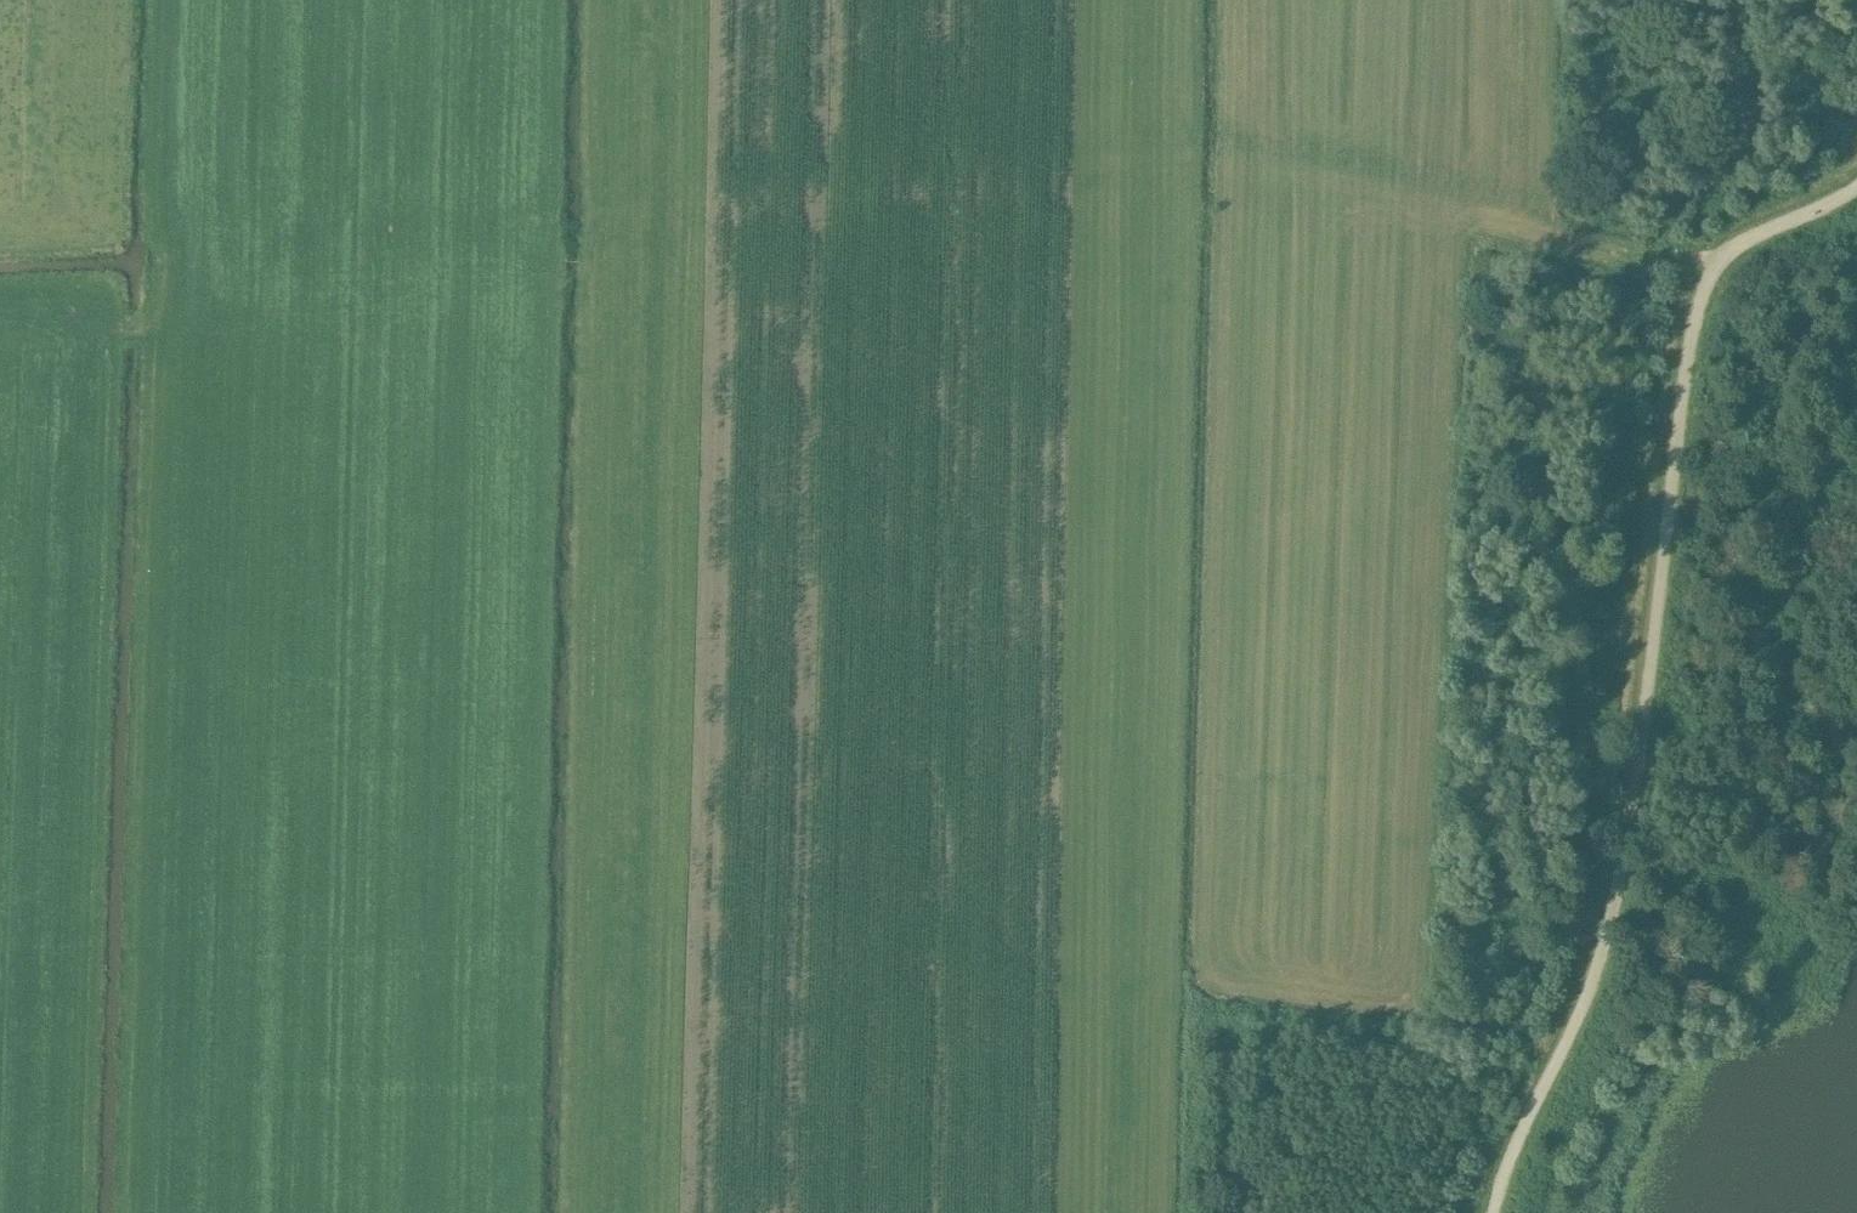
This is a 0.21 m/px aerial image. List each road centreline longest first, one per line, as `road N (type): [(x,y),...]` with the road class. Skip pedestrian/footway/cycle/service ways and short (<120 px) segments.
road 1 (track): [(1856,188),(1748,239),(1722,256),(1706,285),(1685,380),(1636,781),(1603,946),(1494,1212)]

